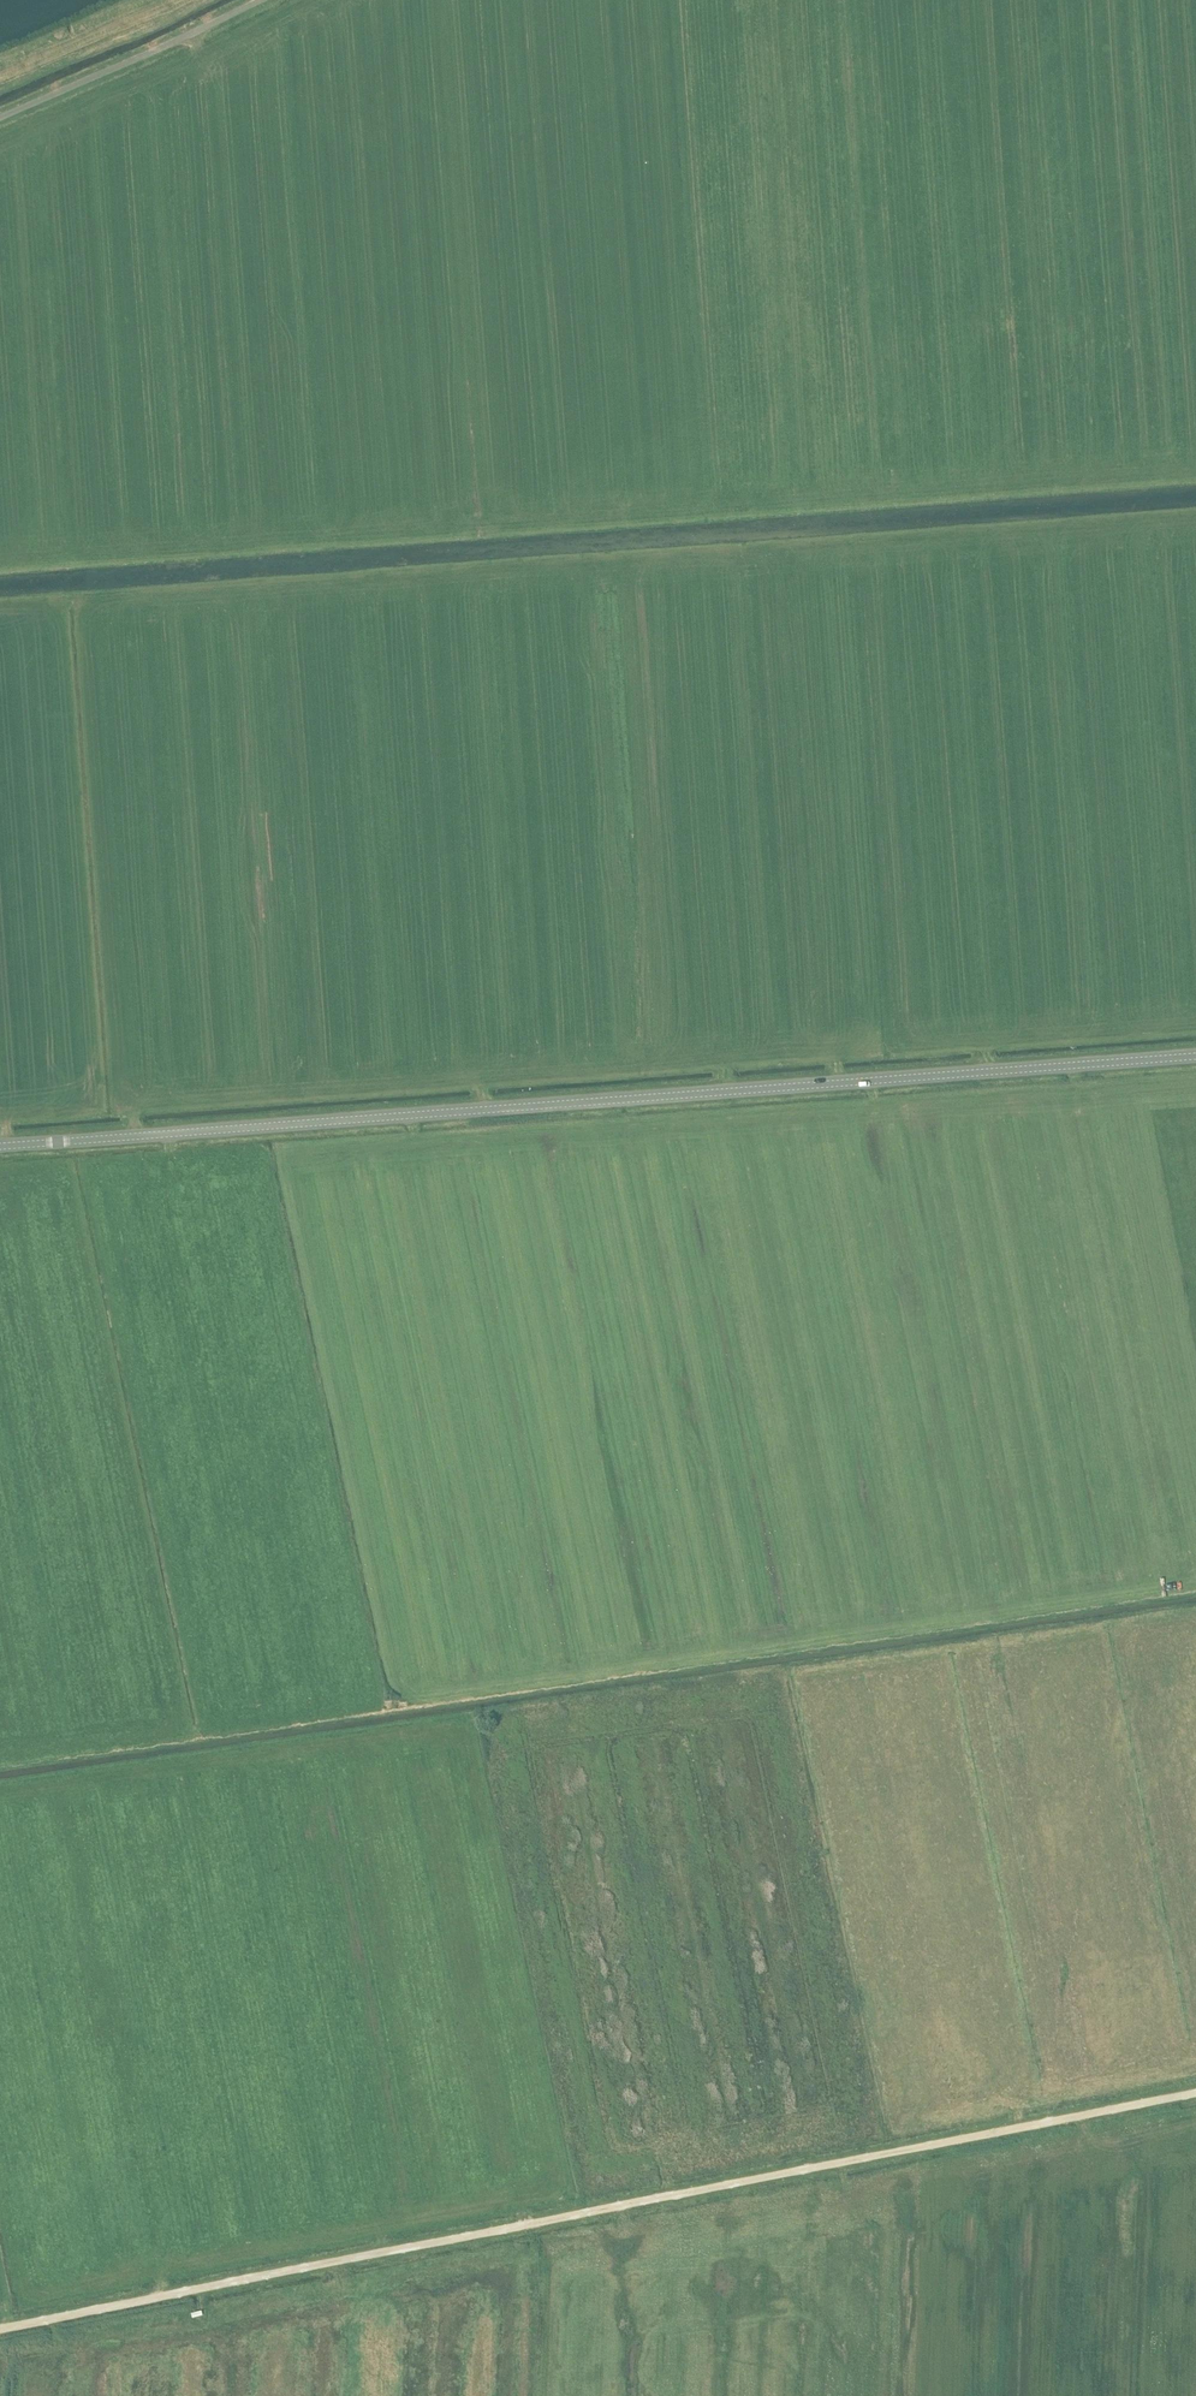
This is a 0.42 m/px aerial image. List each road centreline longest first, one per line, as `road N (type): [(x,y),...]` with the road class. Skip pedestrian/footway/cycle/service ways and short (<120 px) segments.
road 1 (track): [(1195,2091),(0,2325)]
road 2 (tertiary): [(0,1143),(1195,1054)]
road 3 (unclassified): [(0,117),(253,0)]
road 4 (track): [(0,75),(170,0)]

